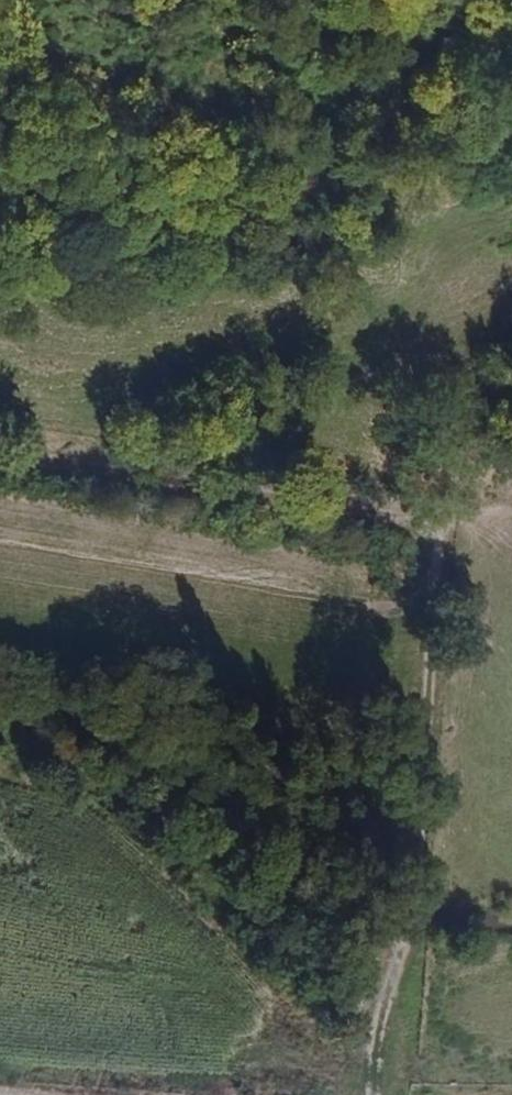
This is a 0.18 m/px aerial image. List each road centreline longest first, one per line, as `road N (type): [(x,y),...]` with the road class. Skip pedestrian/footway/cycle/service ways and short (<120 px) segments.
road 1 (track): [(403,946),(437,523),(438,412),(458,374),(511,358)]
road 2 (track): [(0,751),(51,758),(131,797),(361,1021)]
road 3 (track): [(0,453),(437,523)]
road 4 (track): [(358,1094),(361,1021),(403,946)]
road 5 (track): [(394,1094),(403,946)]

